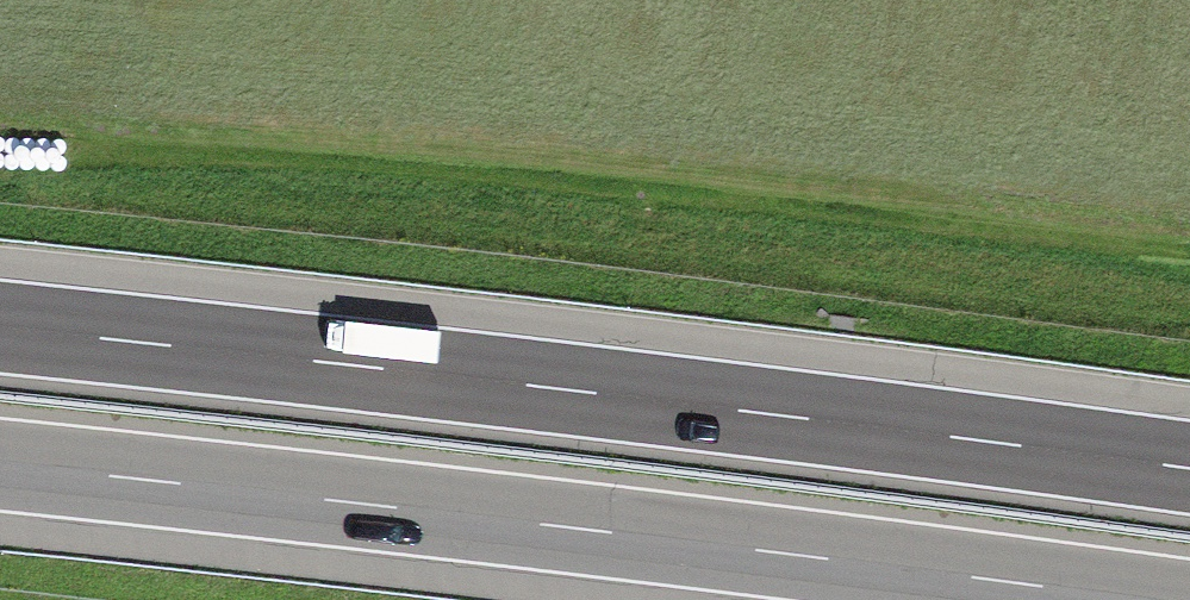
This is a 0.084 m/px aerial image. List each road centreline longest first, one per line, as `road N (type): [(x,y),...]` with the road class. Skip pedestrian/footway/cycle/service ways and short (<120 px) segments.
road 1 (motorway): [(1189,466),(0,327)]
road 2 (track): [(1189,260),(0,125)]
road 3 (motorway): [(0,467),(1130,599)]

